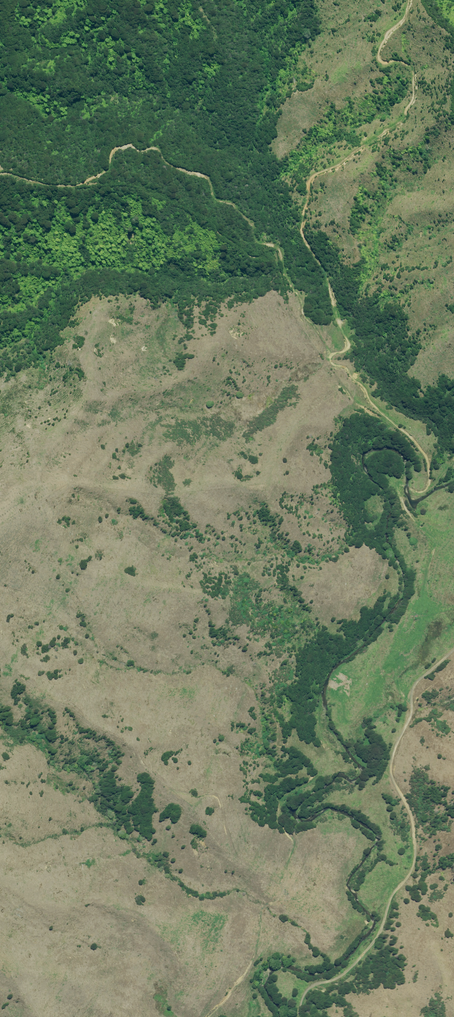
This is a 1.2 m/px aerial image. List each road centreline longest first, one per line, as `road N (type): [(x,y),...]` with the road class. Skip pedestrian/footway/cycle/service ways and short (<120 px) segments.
road 1 (unclassified): [(453,651),(414,686),(394,755),(393,775),(415,827),(413,869),(376,941),(343,977),(309,989),(301,1016)]
road 2 (track): [(412,698),(400,689),(393,663),(420,613),(433,543),(399,489),(426,482),(453,445)]

